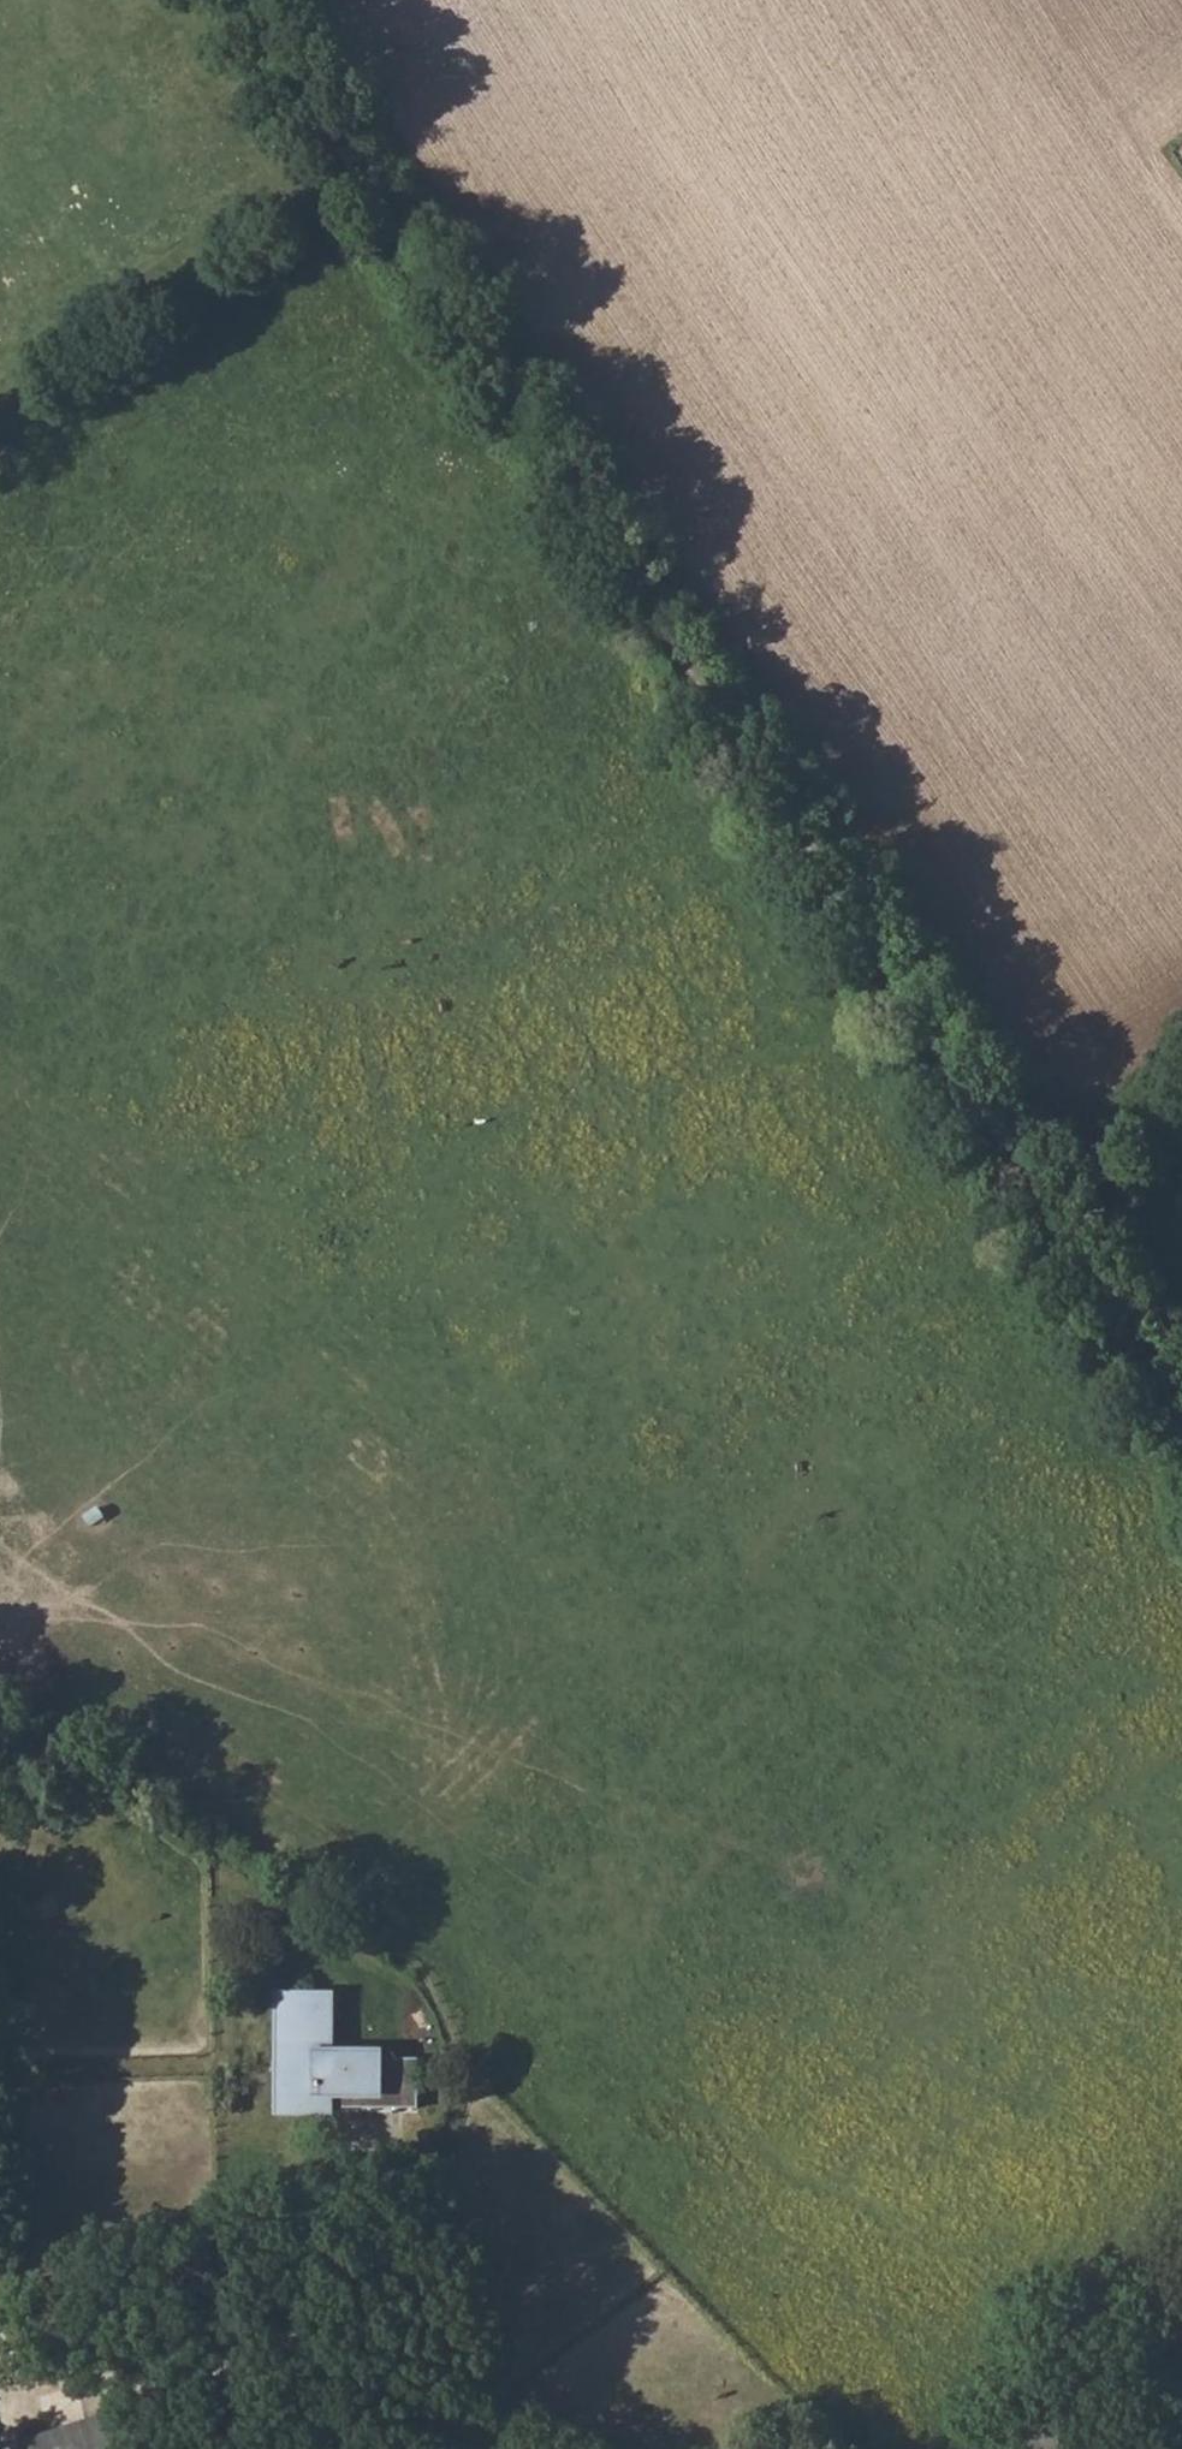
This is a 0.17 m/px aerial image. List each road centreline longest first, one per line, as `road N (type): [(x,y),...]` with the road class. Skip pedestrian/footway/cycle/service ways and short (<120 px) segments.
road 1 (track): [(0,2302),(132,2307),(306,2343),(459,2410),(514,2448)]
road 2 (tertiary): [(1036,2448),(1181,2314)]

